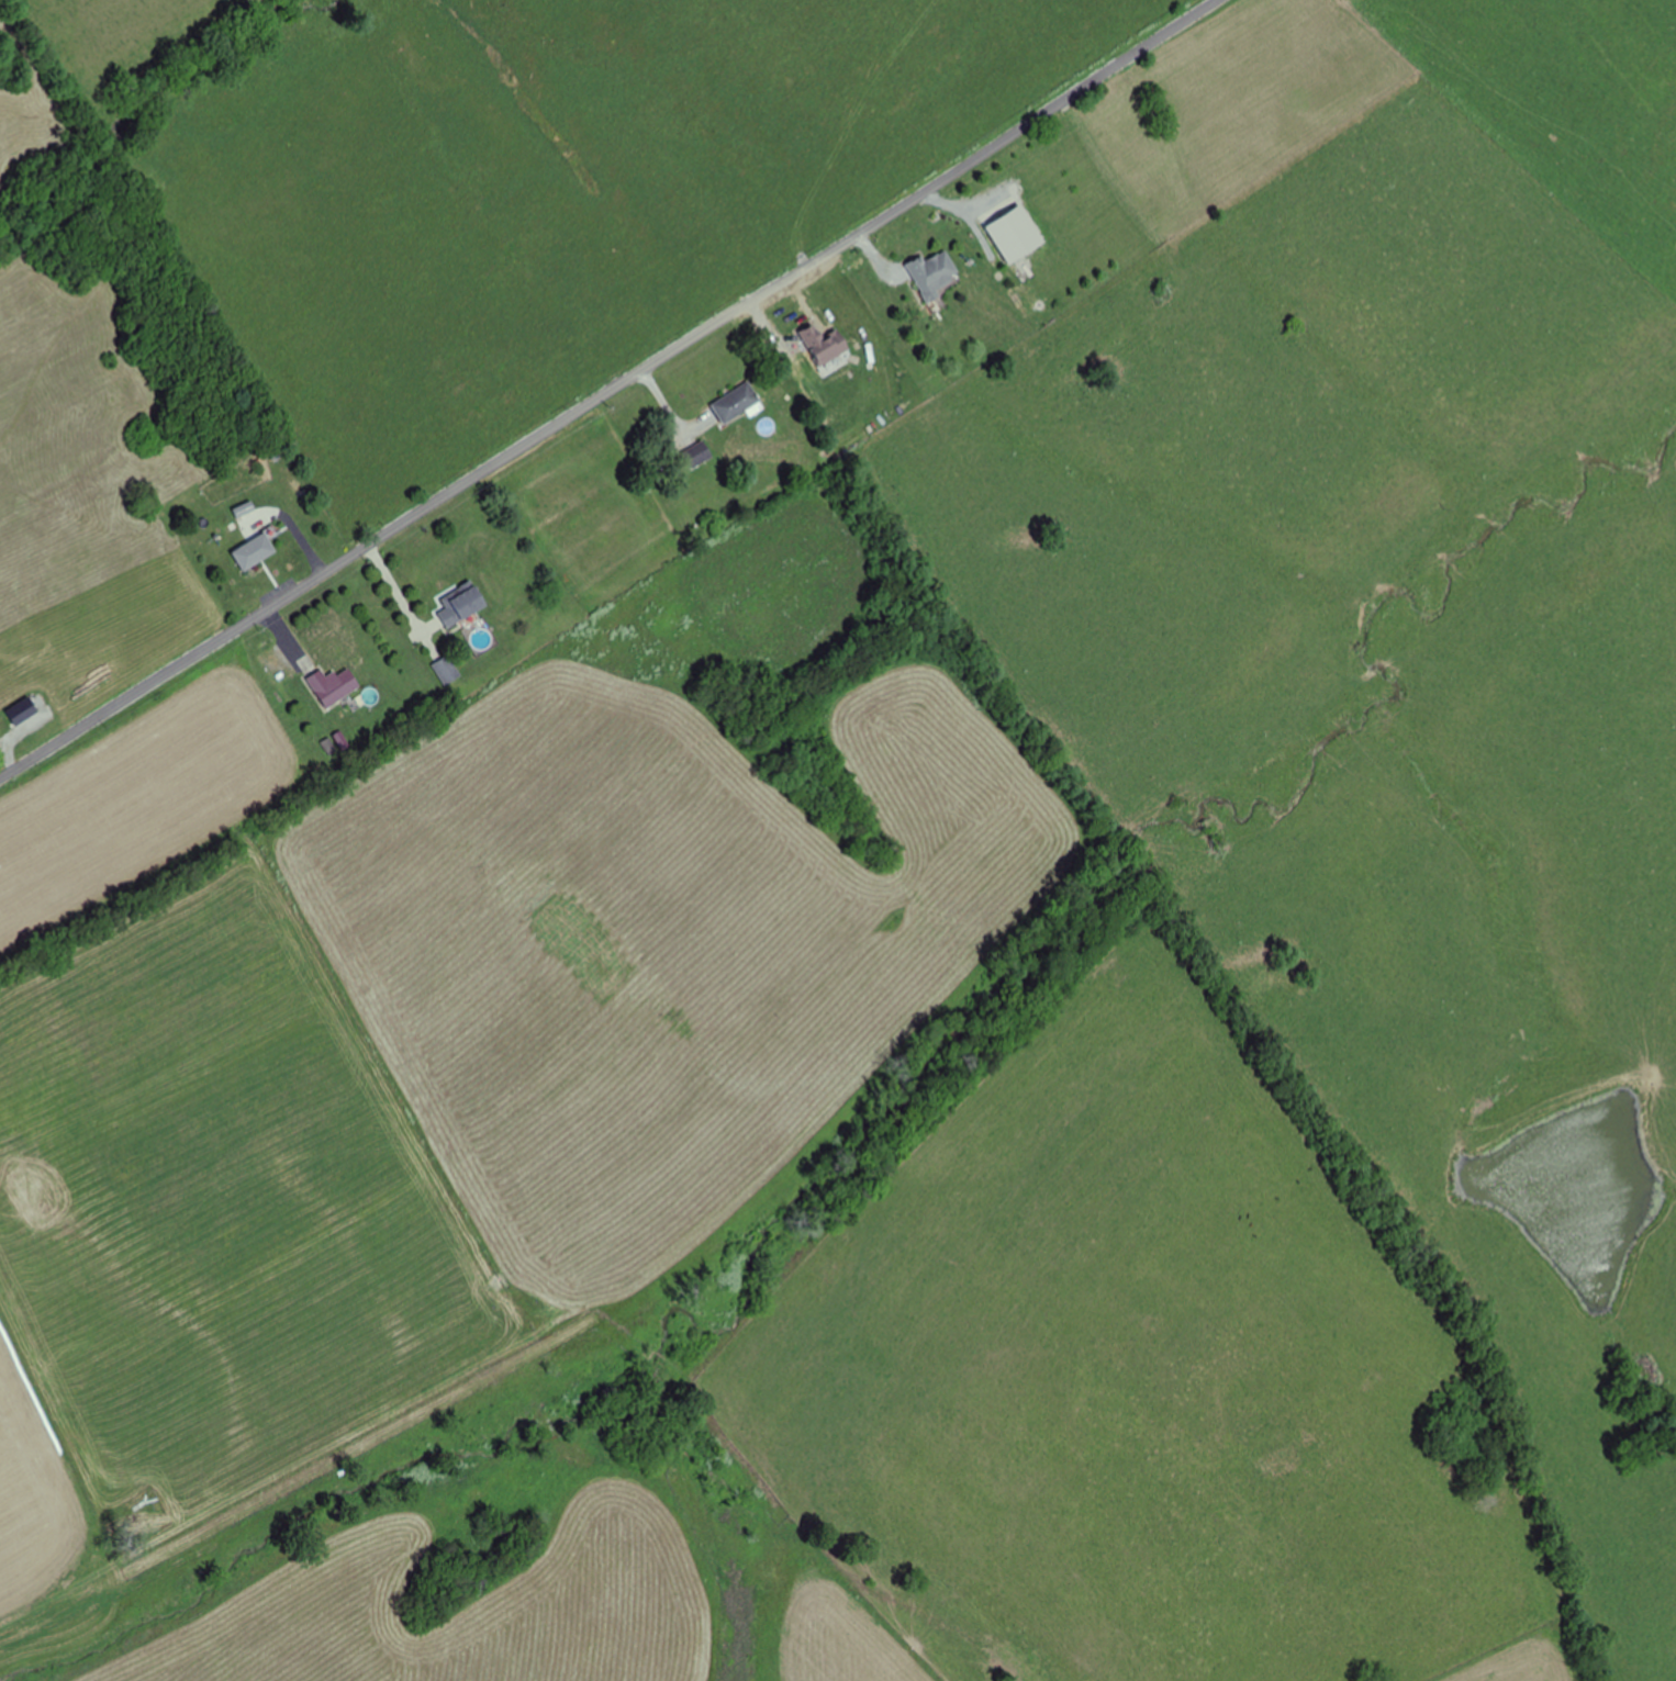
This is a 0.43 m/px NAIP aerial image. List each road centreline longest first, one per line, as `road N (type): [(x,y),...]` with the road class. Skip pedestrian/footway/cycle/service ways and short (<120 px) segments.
road 1 (residential): [(0,774),(1211,0)]

